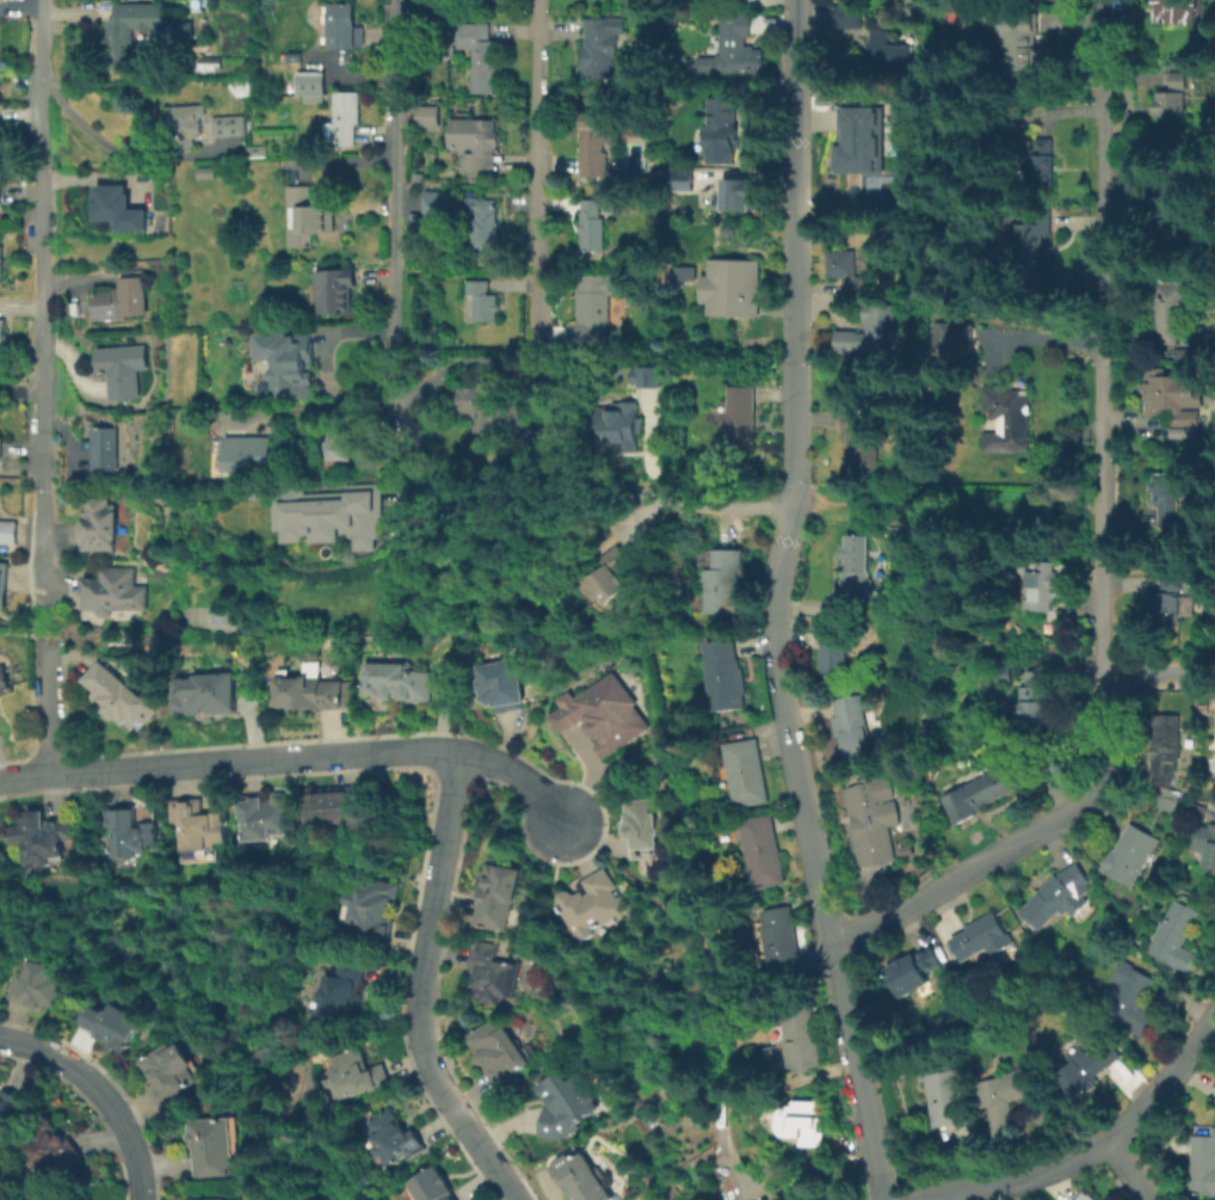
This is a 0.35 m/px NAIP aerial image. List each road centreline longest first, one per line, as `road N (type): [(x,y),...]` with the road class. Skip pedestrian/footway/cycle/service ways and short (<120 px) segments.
road 1 (residential): [(794,0),(791,470),(769,630),(825,940),(884,1199)]
road 2 (residential): [(1102,0),(1100,777),(1066,813),(899,912),(825,940)]
road 3 (residential): [(38,0),(41,602)]
road 4 (residential): [(562,824),(523,779),(456,752),(0,781)]
road 5 (residential): [(399,0),(397,387),(412,427),(417,501)]
road 6 (residential): [(516,1199),(445,1093),(417,1016),(456,752)]
road 7 (residential): [(1214,1011),(1159,1085),(1085,1156),(1042,1177),(928,1199)]
road 8 (residential): [(536,0),(538,341)]
road 9 (residential): [(0,1038),(58,1059),(112,1103),(131,1139),(139,1199)]
road 10 (residential): [(789,503),(598,504)]
road 11 (residential): [(45,638),(54,773)]

